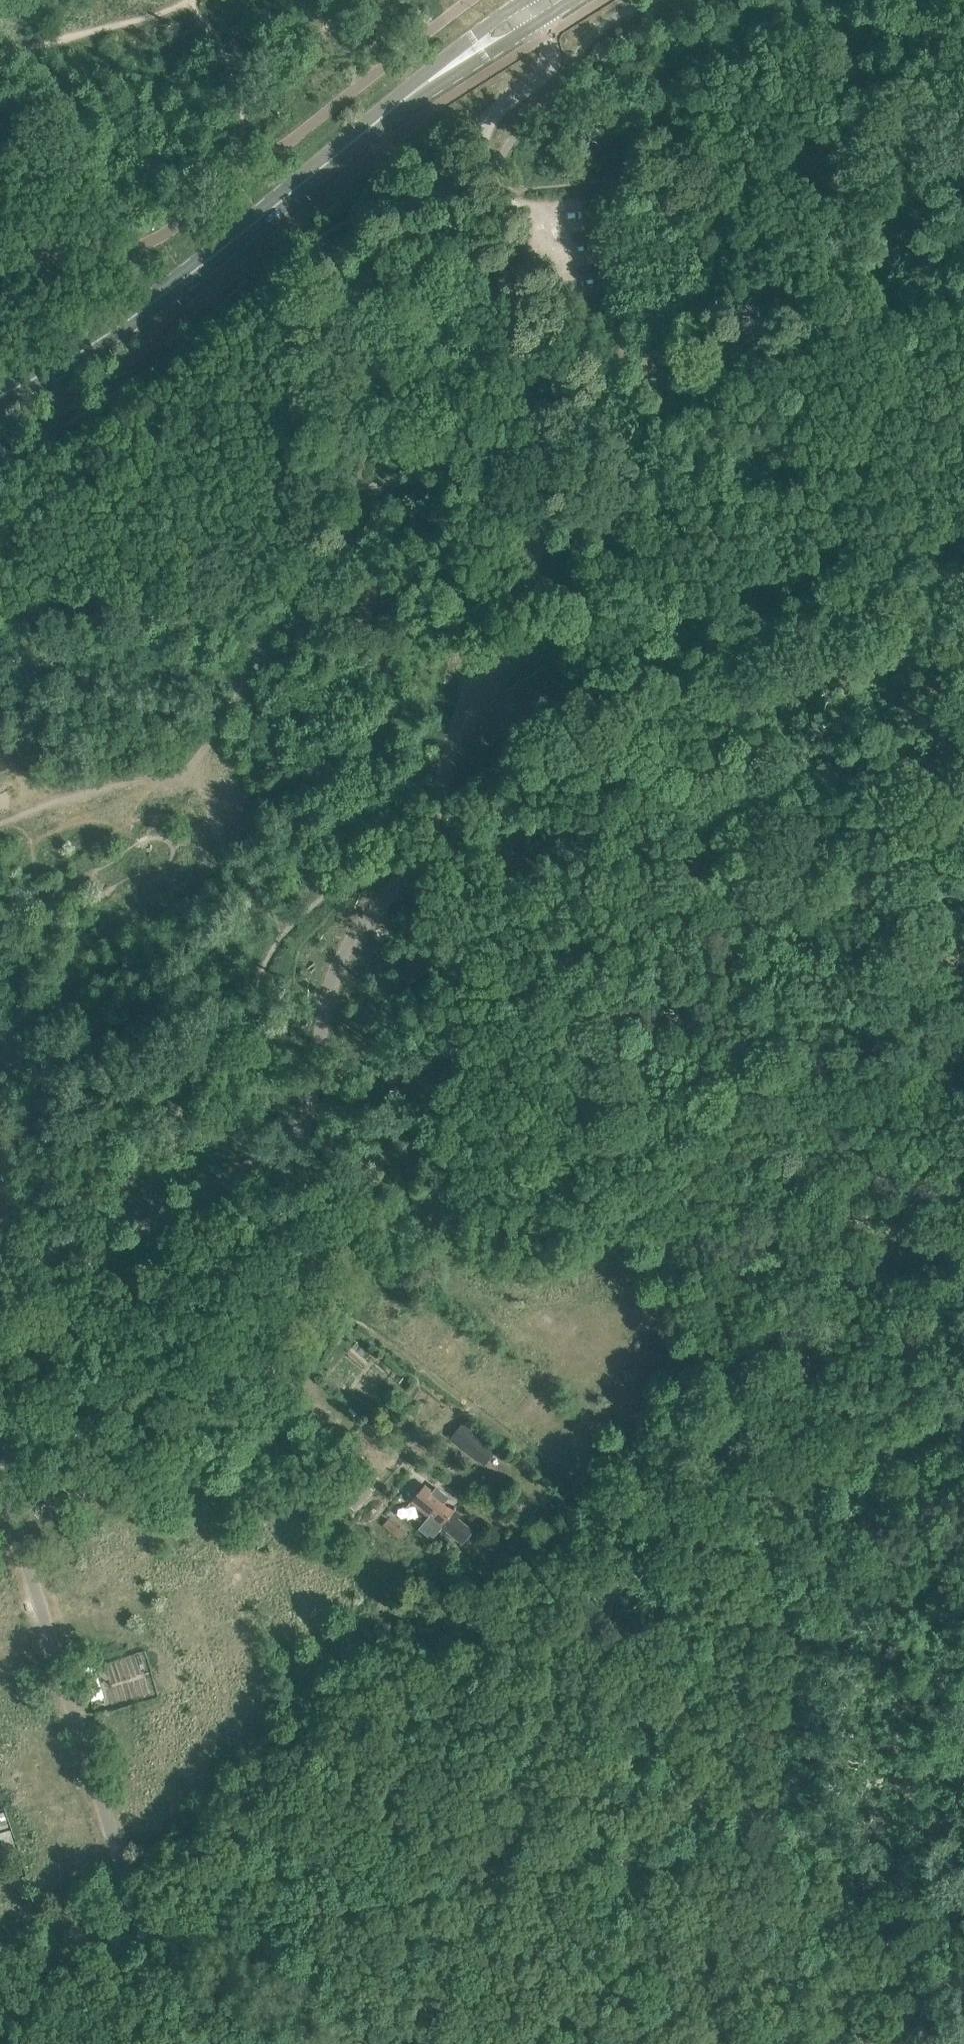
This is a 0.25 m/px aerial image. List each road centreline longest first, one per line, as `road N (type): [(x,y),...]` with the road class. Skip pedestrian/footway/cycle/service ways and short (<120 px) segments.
road 1 (unclassified): [(528,749),(561,643),(542,482),(481,136),(492,114),(549,74),(553,57),(535,24)]
road 2 (secondary): [(404,99),(142,311),(0,397)]
road 3 (secondary): [(521,0),(404,99)]
road 4 (secondary): [(404,99),(535,24)]

